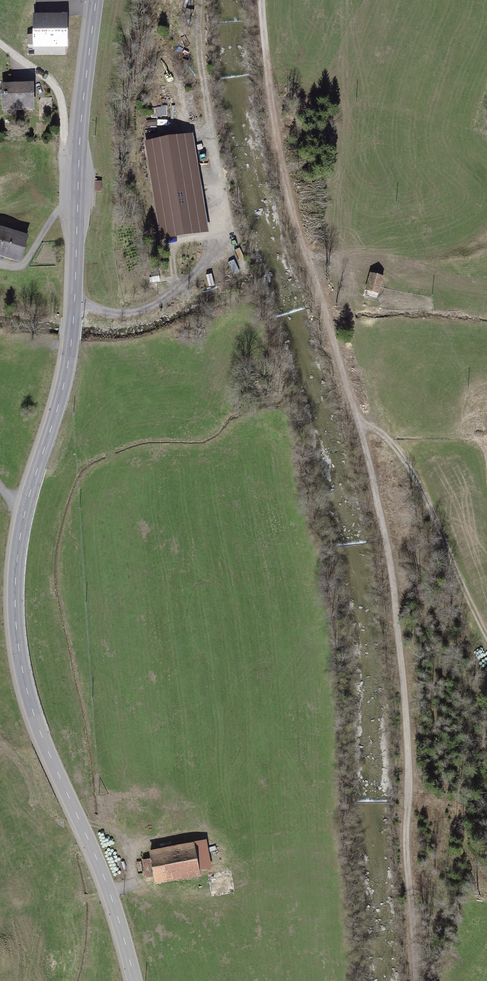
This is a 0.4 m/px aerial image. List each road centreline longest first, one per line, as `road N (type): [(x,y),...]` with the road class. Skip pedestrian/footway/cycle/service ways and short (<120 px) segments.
road 1 (track): [(420,980),(393,577),(283,168),(264,0)]
road 2 (secondary): [(78,207),(71,343),(21,533),(16,642),(27,697),(134,980)]
road 3 (secondary): [(96,0),(78,207)]

